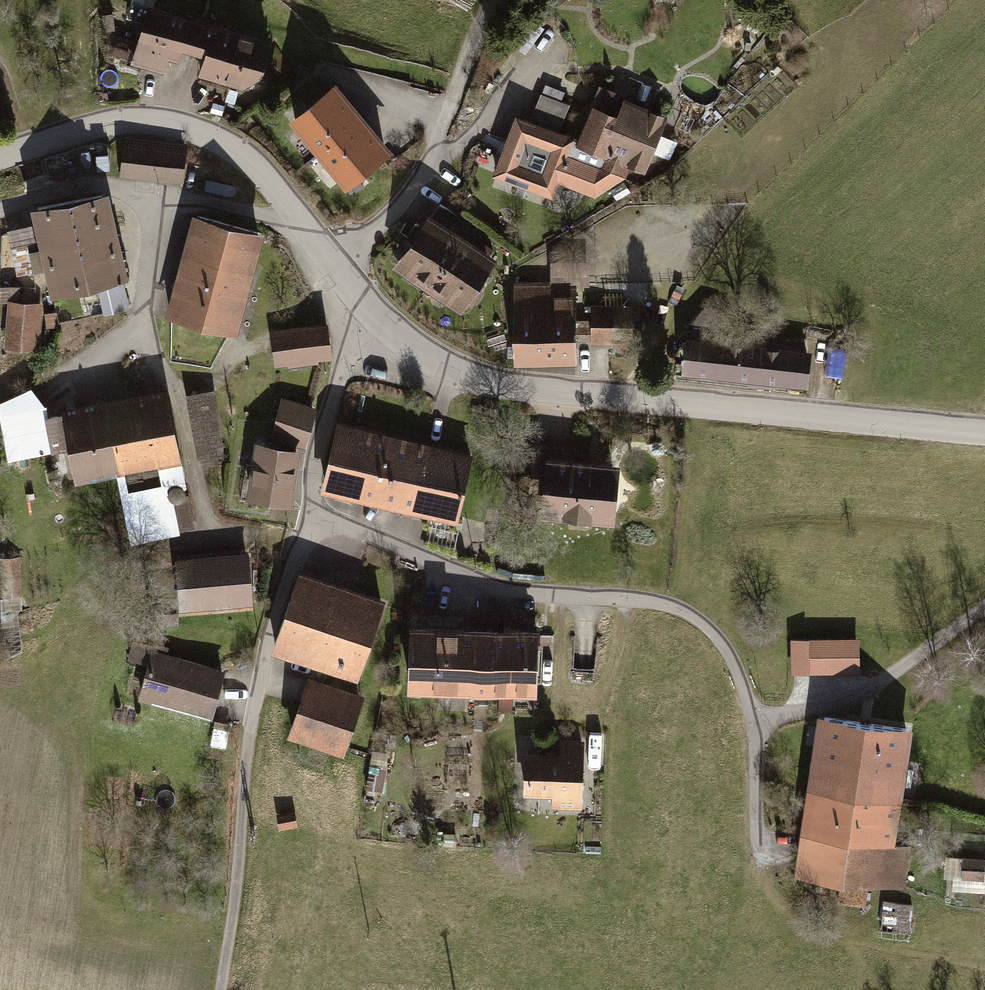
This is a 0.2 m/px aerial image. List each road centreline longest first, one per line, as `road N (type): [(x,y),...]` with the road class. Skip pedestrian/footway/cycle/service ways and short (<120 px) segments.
road 1 (tertiary): [(367,316),(430,361),(492,387),(984,436)]
road 2 (residential): [(755,718),(723,644),(679,609),(509,590),(314,513)]
road 3 (residential): [(314,513),(267,640),(232,924)]
road 4 (tertiary): [(0,158),(94,130),(153,122),(201,133),(249,159),(305,228)]
road 5 (residential): [(337,274),(428,166),(478,32),(499,0)]
road 6 (residential): [(0,211),(120,187),(305,228)]
road 7 (residential): [(984,609),(833,706),(755,718)]
road 8 (residential): [(367,316),(315,454),(314,513)]
road 9 (residential): [(755,718),(761,845)]

